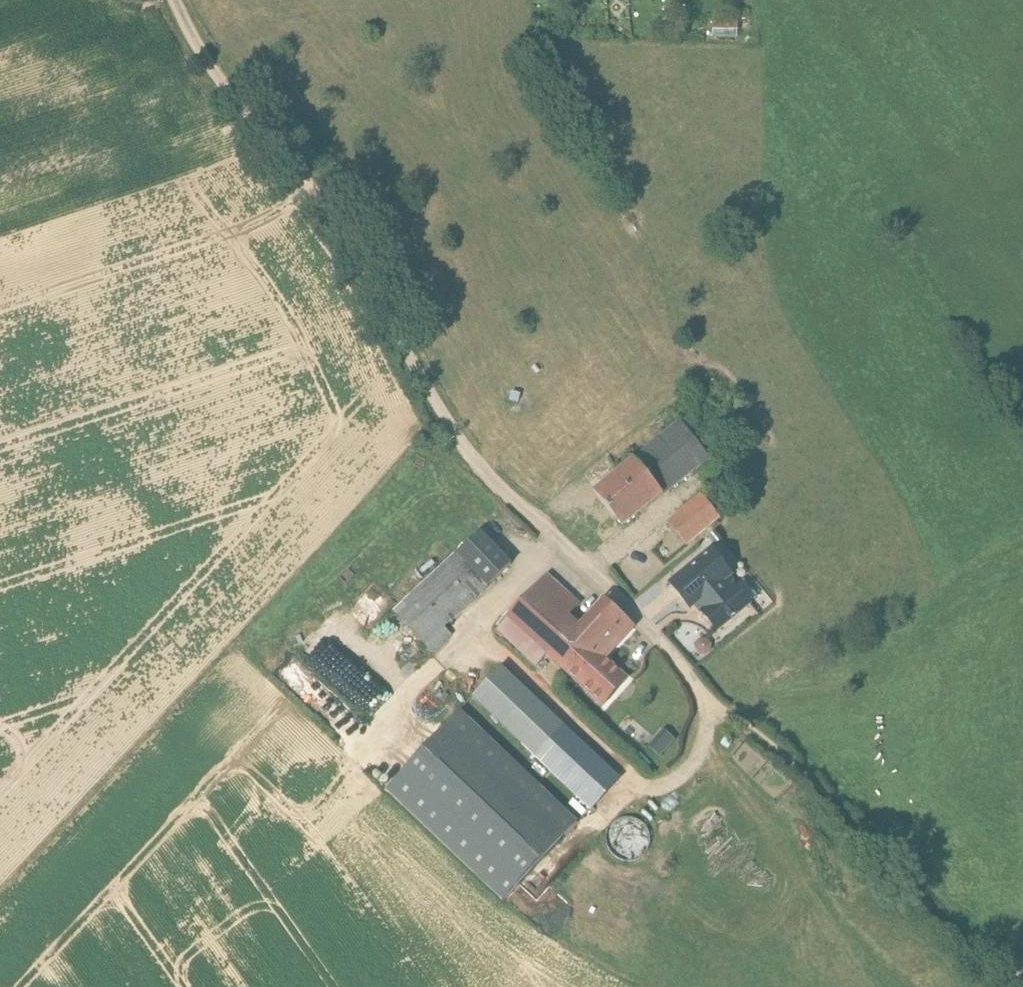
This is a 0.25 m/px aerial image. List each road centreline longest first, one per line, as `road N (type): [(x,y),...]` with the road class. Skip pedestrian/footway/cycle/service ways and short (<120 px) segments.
road 1 (unclassified): [(655,636),(469,457),(339,225),(211,69),(174,0)]
road 2 (track): [(1022,981),(939,920),(655,636)]

